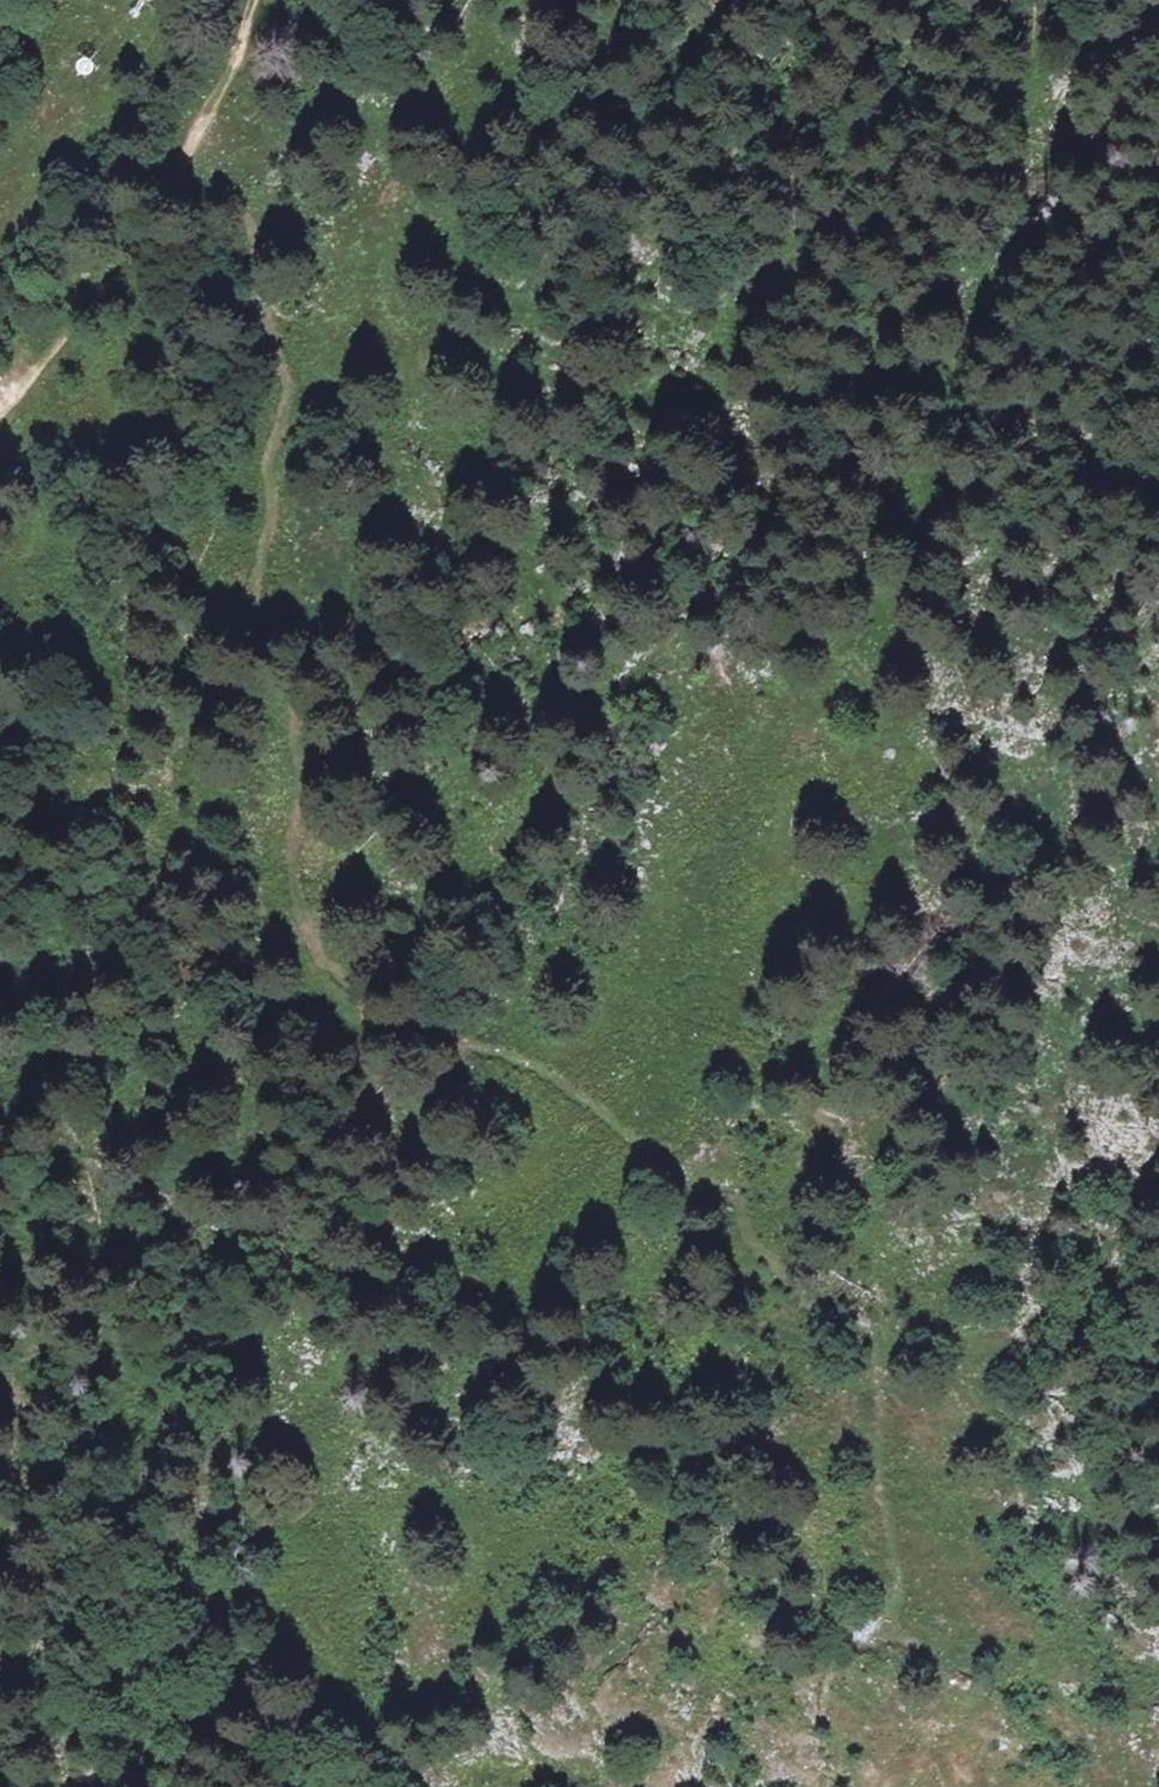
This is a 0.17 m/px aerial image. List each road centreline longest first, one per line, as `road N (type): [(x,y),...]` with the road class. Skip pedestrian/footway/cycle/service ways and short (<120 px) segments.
road 1 (track): [(0,412),(167,215),(188,155),(248,56),(260,0)]

